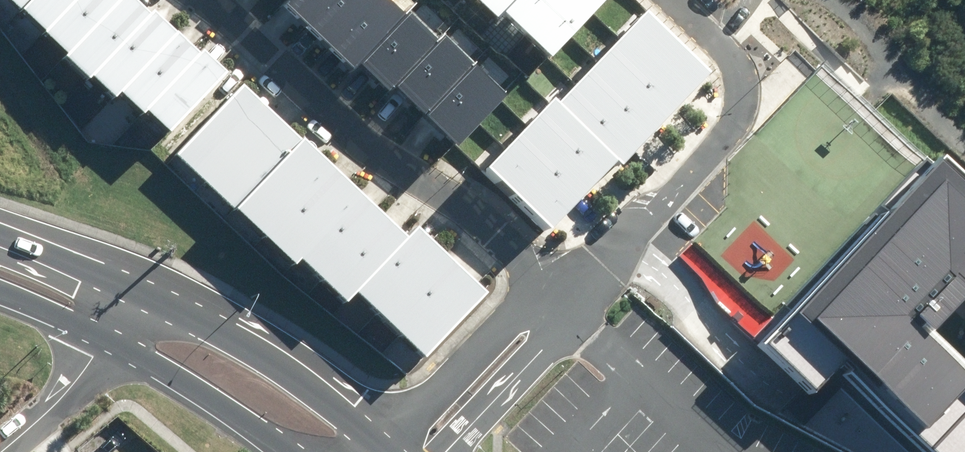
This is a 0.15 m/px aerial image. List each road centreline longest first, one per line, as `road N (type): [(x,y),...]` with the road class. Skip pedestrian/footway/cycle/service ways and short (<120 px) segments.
road 1 (residential): [(561,306),(489,224),(380,155),(204,0)]
road 2 (residential): [(681,0),(742,76),(740,120),(561,306)]
road 3 (primary): [(151,298),(295,380),(386,450)]
road 4 (residential): [(386,450),(503,341),(561,306)]
road 5 (primary): [(293,451),(118,342)]
road 6 (residential): [(561,306),(526,363),(448,451)]
road 7 (primary): [(0,239),(151,298)]
road 8 (residential): [(118,342),(0,451)]
road 9 (primary): [(118,342),(0,291)]

